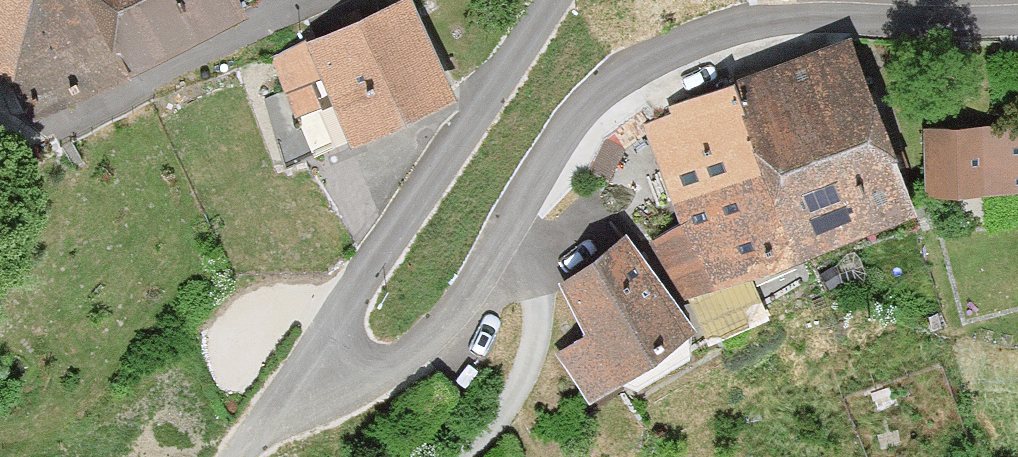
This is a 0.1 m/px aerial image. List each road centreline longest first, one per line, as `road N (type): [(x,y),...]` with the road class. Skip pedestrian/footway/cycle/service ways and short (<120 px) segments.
road 1 (residential): [(502,248),(558,147),(593,105),(678,51),(790,19),(1017,21)]
road 2 (tertiary): [(295,390),(545,0)]
road 3 (residential): [(295,390),(390,365),(428,340),(502,248)]
road 4 (residential): [(455,456),(521,382),(537,328),(526,276),(502,248)]

